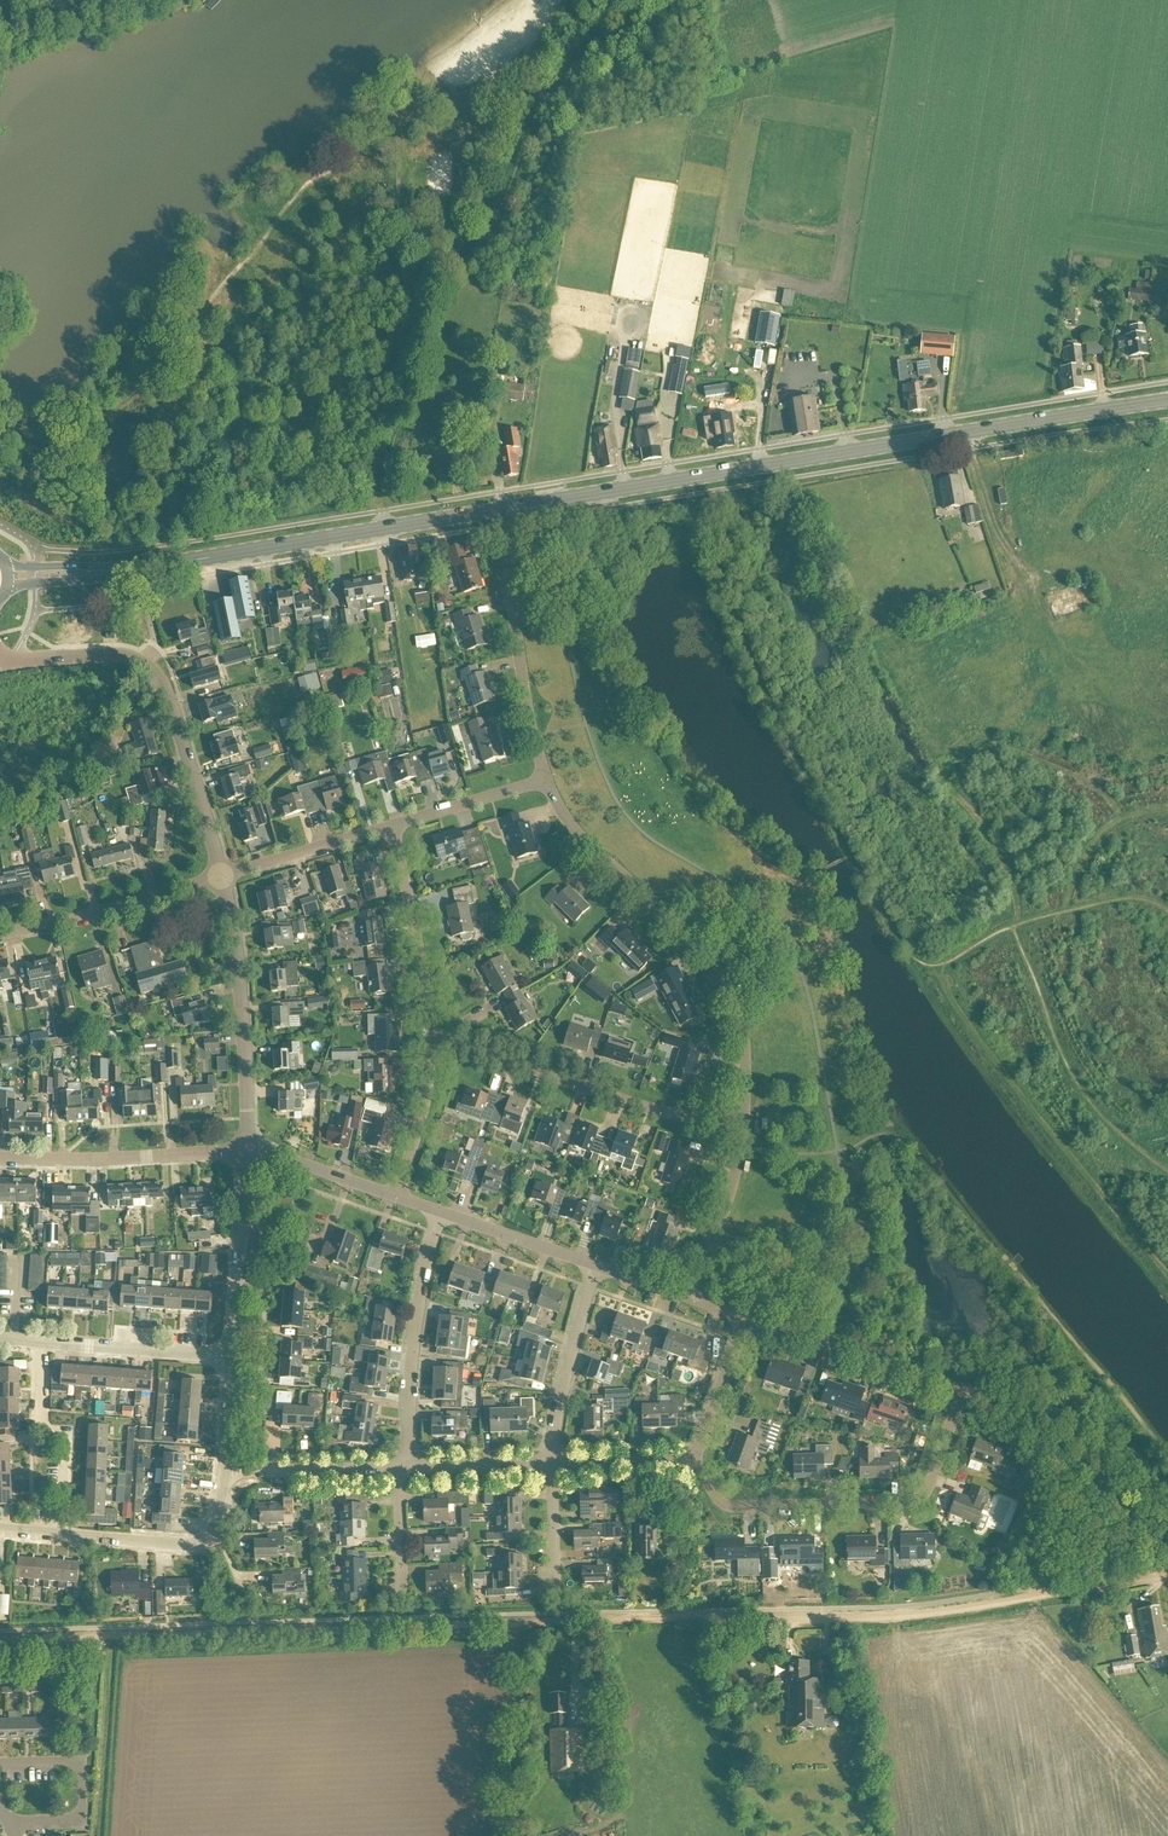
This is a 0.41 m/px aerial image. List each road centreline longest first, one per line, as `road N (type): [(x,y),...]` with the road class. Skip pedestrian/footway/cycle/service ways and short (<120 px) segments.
road 1 (primary): [(8,578),(169,565),(1167,402)]
road 2 (track): [(559,1622),(901,1616),(1167,1576)]
road 3 (track): [(121,1636),(559,1622)]
road 4 (residential): [(742,1122),(745,1049),(727,976),(580,835),(546,779)]
road 5 (track): [(385,529),(380,484),(404,365),(430,296),(397,207),(395,128)]
road 6 (unclassified): [(221,877),(169,699),(145,663),(119,654),(0,660)]
road 7 (residential): [(694,1461),(720,1501),(733,1507),(911,1502),(927,1490),(961,1393)]
road 8 (residential): [(742,1122),(651,1109),(434,1044)]
road 9 (unclassified): [(247,1149),(240,982),(221,877)]
road 10 (unclassified): [(1167,1558),(1031,1432),(961,1393)]
road 11 (residential): [(408,1468),(409,1372),(438,1211)]
road 12 (residential): [(0,1158),(247,1149)]
road 13 (residential): [(546,779),(505,552)]
road 14 (residential): [(221,877),(0,934)]
road 15 (unclassified): [(961,1393),(746,1318)]
road 16 (track): [(506,1835),(518,1614)]
road 17 (residential): [(434,1044),(392,827)]
road 18 (unclassified): [(65,1534),(191,1545),(216,1522),(224,1472)]
road 19 (unclassified): [(234,1359),(247,1149)]
road 20 (residential): [(65,1534),(68,1447),(40,1425),(44,1343)]
road 21 (residential): [(553,1463),(557,1410),(594,1266)]
road 22 (residential): [(15,1828),(83,1819),(83,1775),(69,1762),(0,1763)]
road 23 (residential): [(44,1343),(234,1359)]
road 24 (residential): [(695,1301),(742,1122)]
road 25 (residential): [(224,1472),(408,1468)]
road 26 (residential): [(221,877),(392,827)]
road 27 (unclassified): [(594,1266),(438,1211)]
road 28 (residential): [(392,827),(546,779)]
road 29 (unclassified): [(397,1196),(247,1149)]
road 30 (residential): [(397,1196),(434,1044)]
road 31 (residential): [(694,1461),(746,1318)]
road 32 (residential): [(408,1468),(553,1463)]
road 33 (residential): [(553,1463),(694,1461)]
road 34 (residential): [(401,1598),(408,1468)]
road 35 (residential): [(553,1463),(556,1586)]
road 36 (track): [(0,1639),(121,1636)]

